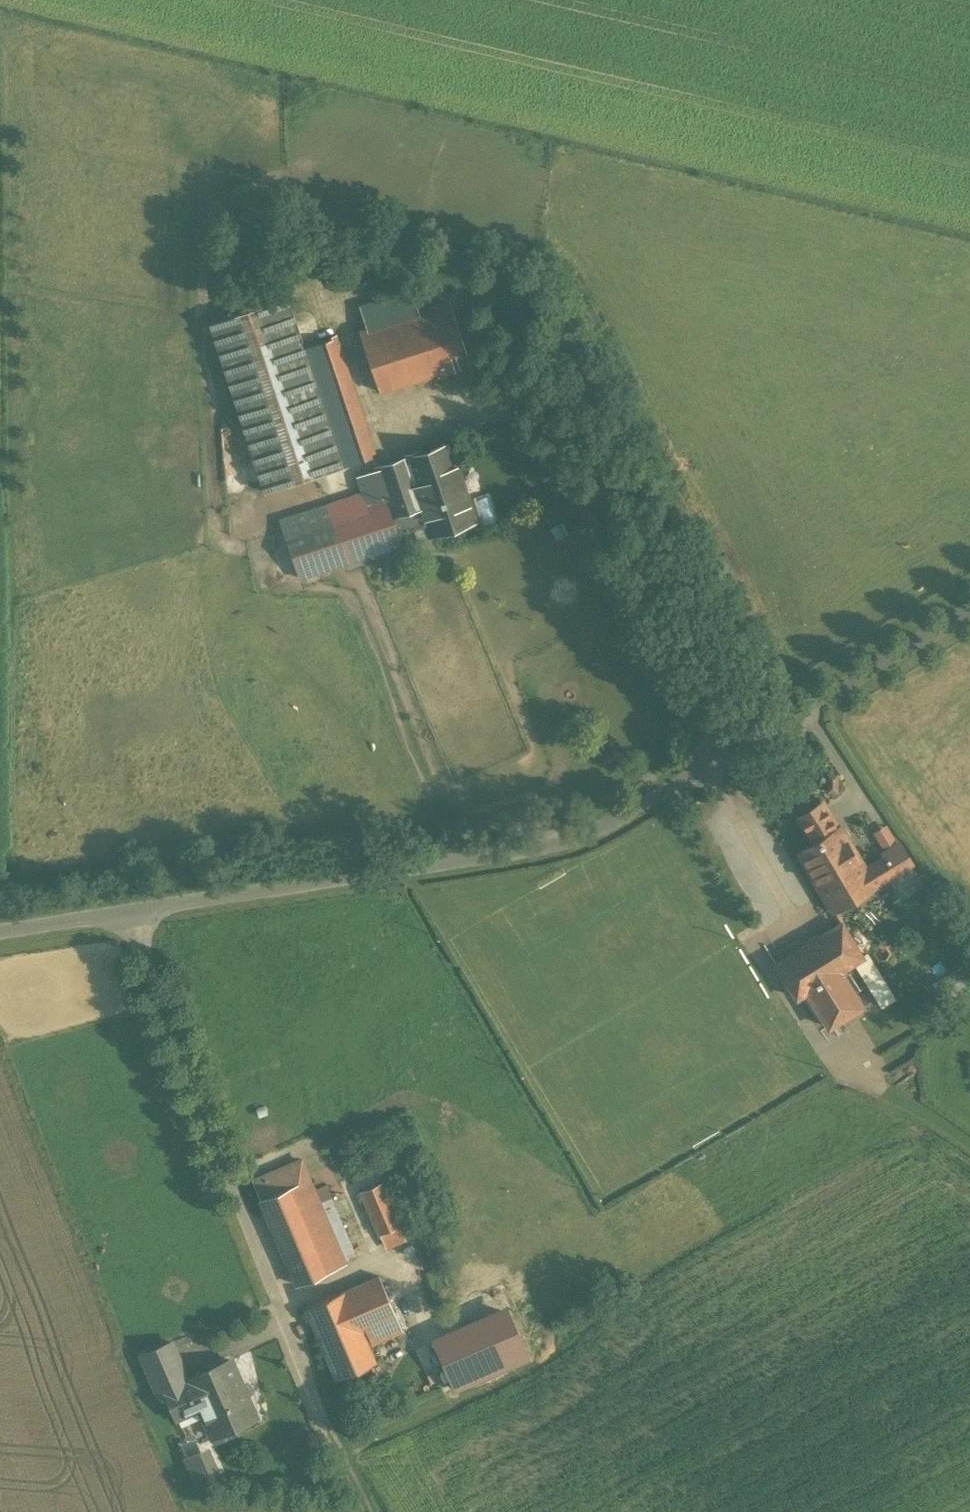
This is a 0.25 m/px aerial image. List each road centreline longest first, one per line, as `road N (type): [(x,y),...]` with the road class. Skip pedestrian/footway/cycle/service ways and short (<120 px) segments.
road 1 (unclassified): [(0,926),(546,840),(611,818),(969,604)]

